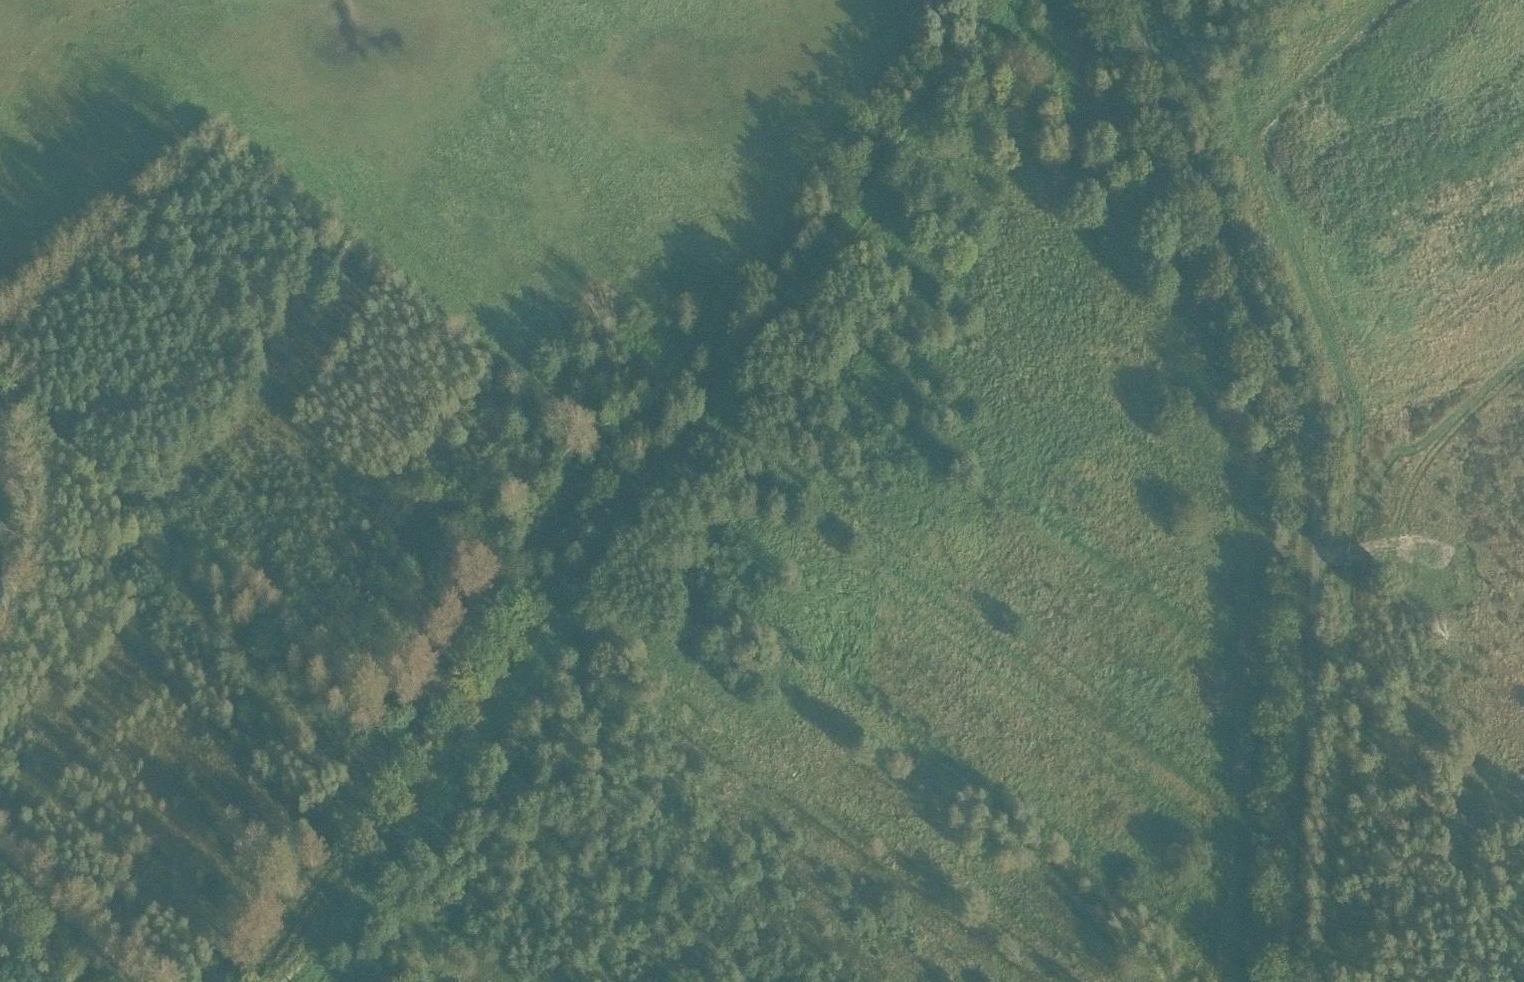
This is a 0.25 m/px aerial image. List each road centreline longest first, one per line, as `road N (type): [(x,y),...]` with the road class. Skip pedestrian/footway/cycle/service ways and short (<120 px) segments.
road 1 (track): [(1285,981),(1298,460),(1282,369)]

